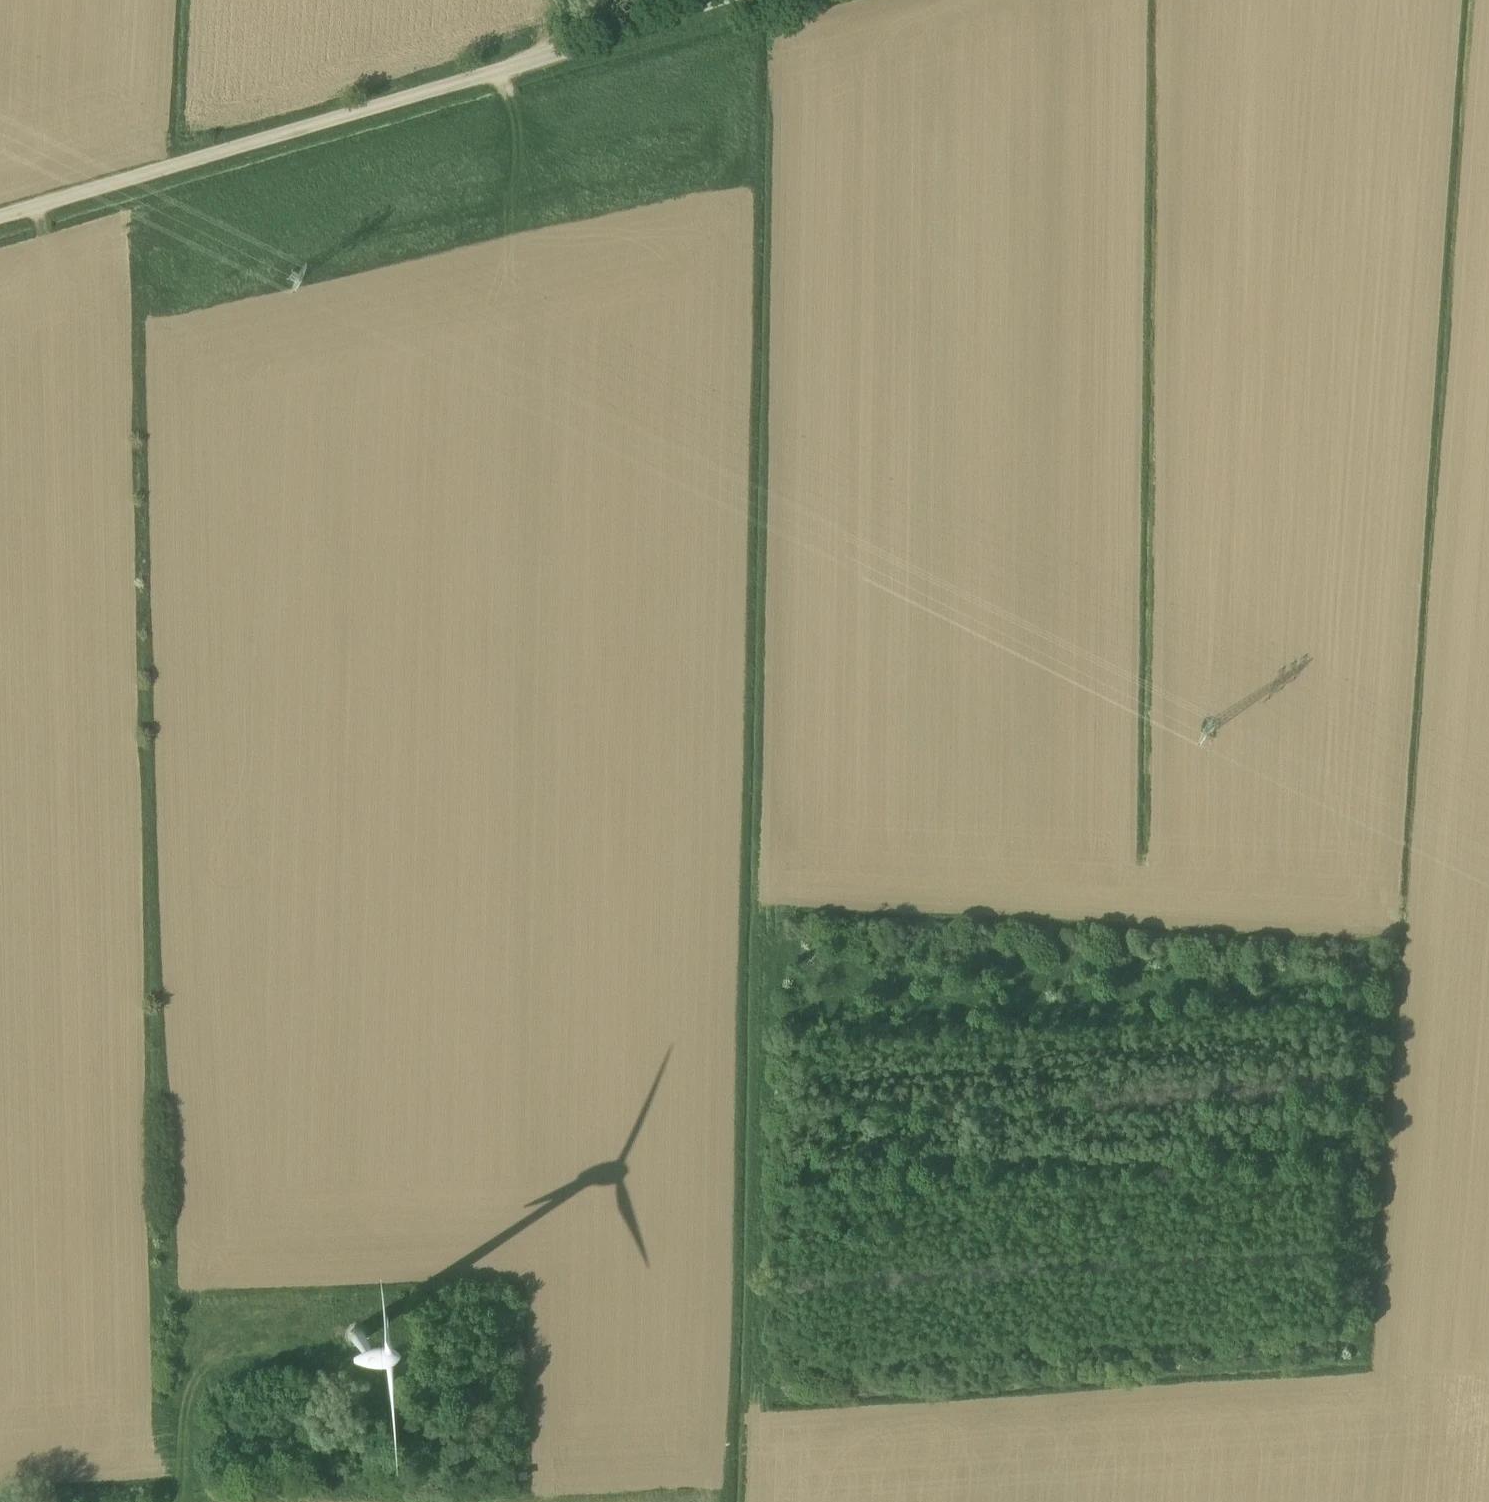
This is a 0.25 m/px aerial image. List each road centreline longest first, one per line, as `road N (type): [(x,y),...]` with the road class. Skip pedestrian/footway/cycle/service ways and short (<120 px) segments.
road 1 (unclassified): [(0,212),(702,0)]
road 2 (track): [(355,1377),(236,1363),(205,1375),(185,1416),(189,1464),(172,1501)]

